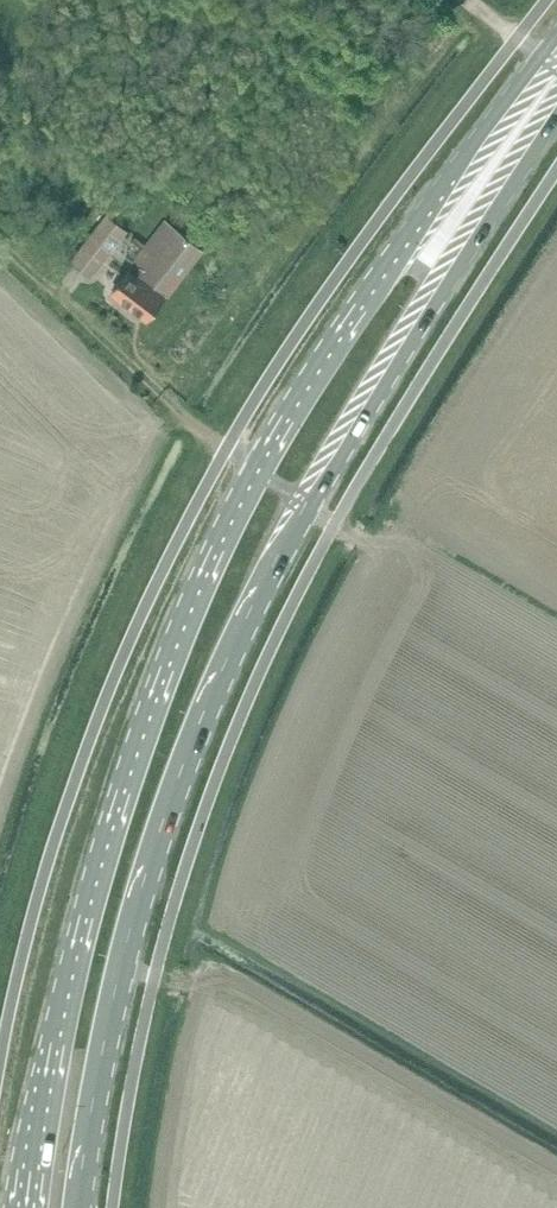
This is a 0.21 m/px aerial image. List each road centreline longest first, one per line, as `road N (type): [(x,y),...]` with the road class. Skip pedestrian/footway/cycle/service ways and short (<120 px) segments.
road 1 (secondary): [(556,51),(341,340),(254,478),(186,618),(128,779),(51,1045),(25,1207)]
road 2 (secondary): [(74,1207),(137,903),(175,776),(234,642),(472,242),(556,118)]

